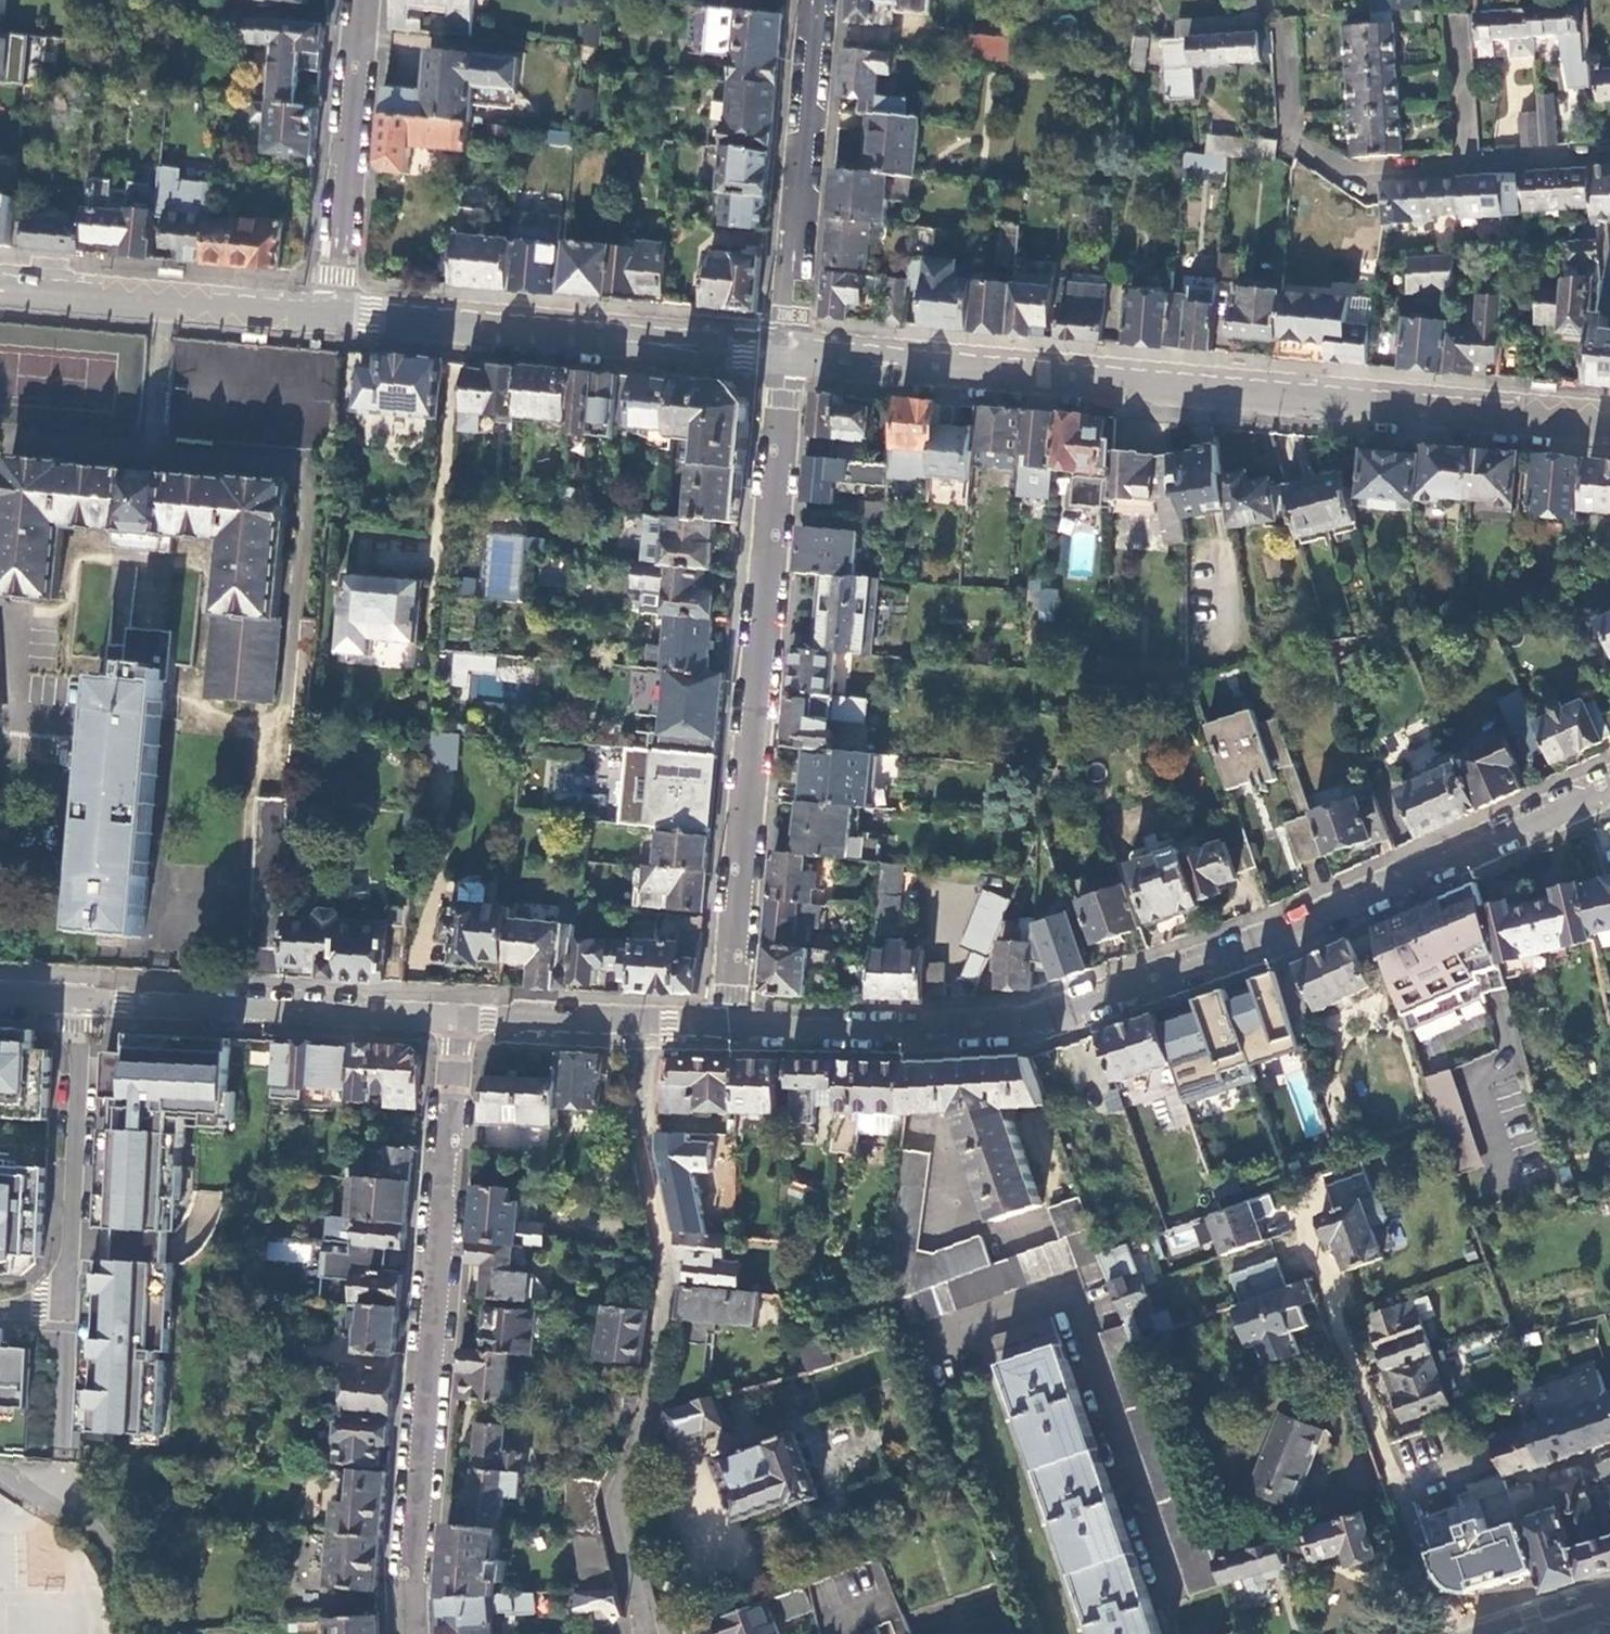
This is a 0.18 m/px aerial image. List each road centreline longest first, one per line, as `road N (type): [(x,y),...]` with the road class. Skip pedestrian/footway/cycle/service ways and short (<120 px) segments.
road 1 (residential): [(1609,794),(1352,917),(1061,1020),(994,1030),(728,1029)]
road 2 (tertiary): [(782,358),(1609,427)]
road 3 (residential): [(728,1029),(782,358)]
road 4 (residential): [(646,1633),(616,1500),(654,1398),(666,1335),(669,1259),(646,1152),(648,1026)]
road 5 (residential): [(412,1633),(457,1017)]
road 6 (residential): [(1290,1187),(1447,1633)]
road 7 (tertiary): [(335,316),(782,358)]
road 8 (residential): [(1609,159),(1367,174),(1286,149),(1282,47)]
road 9 (residential): [(457,1017),(81,998)]
road 10 (residential): [(0,1307),(52,1307),(69,1288),(81,998)]
road 11 (residential): [(782,358),(819,0)]
road 12 (tertiary): [(0,285),(335,316)]
road 13 (residential): [(359,0),(335,316)]
road 14 (residential): [(648,1026),(457,1017)]

